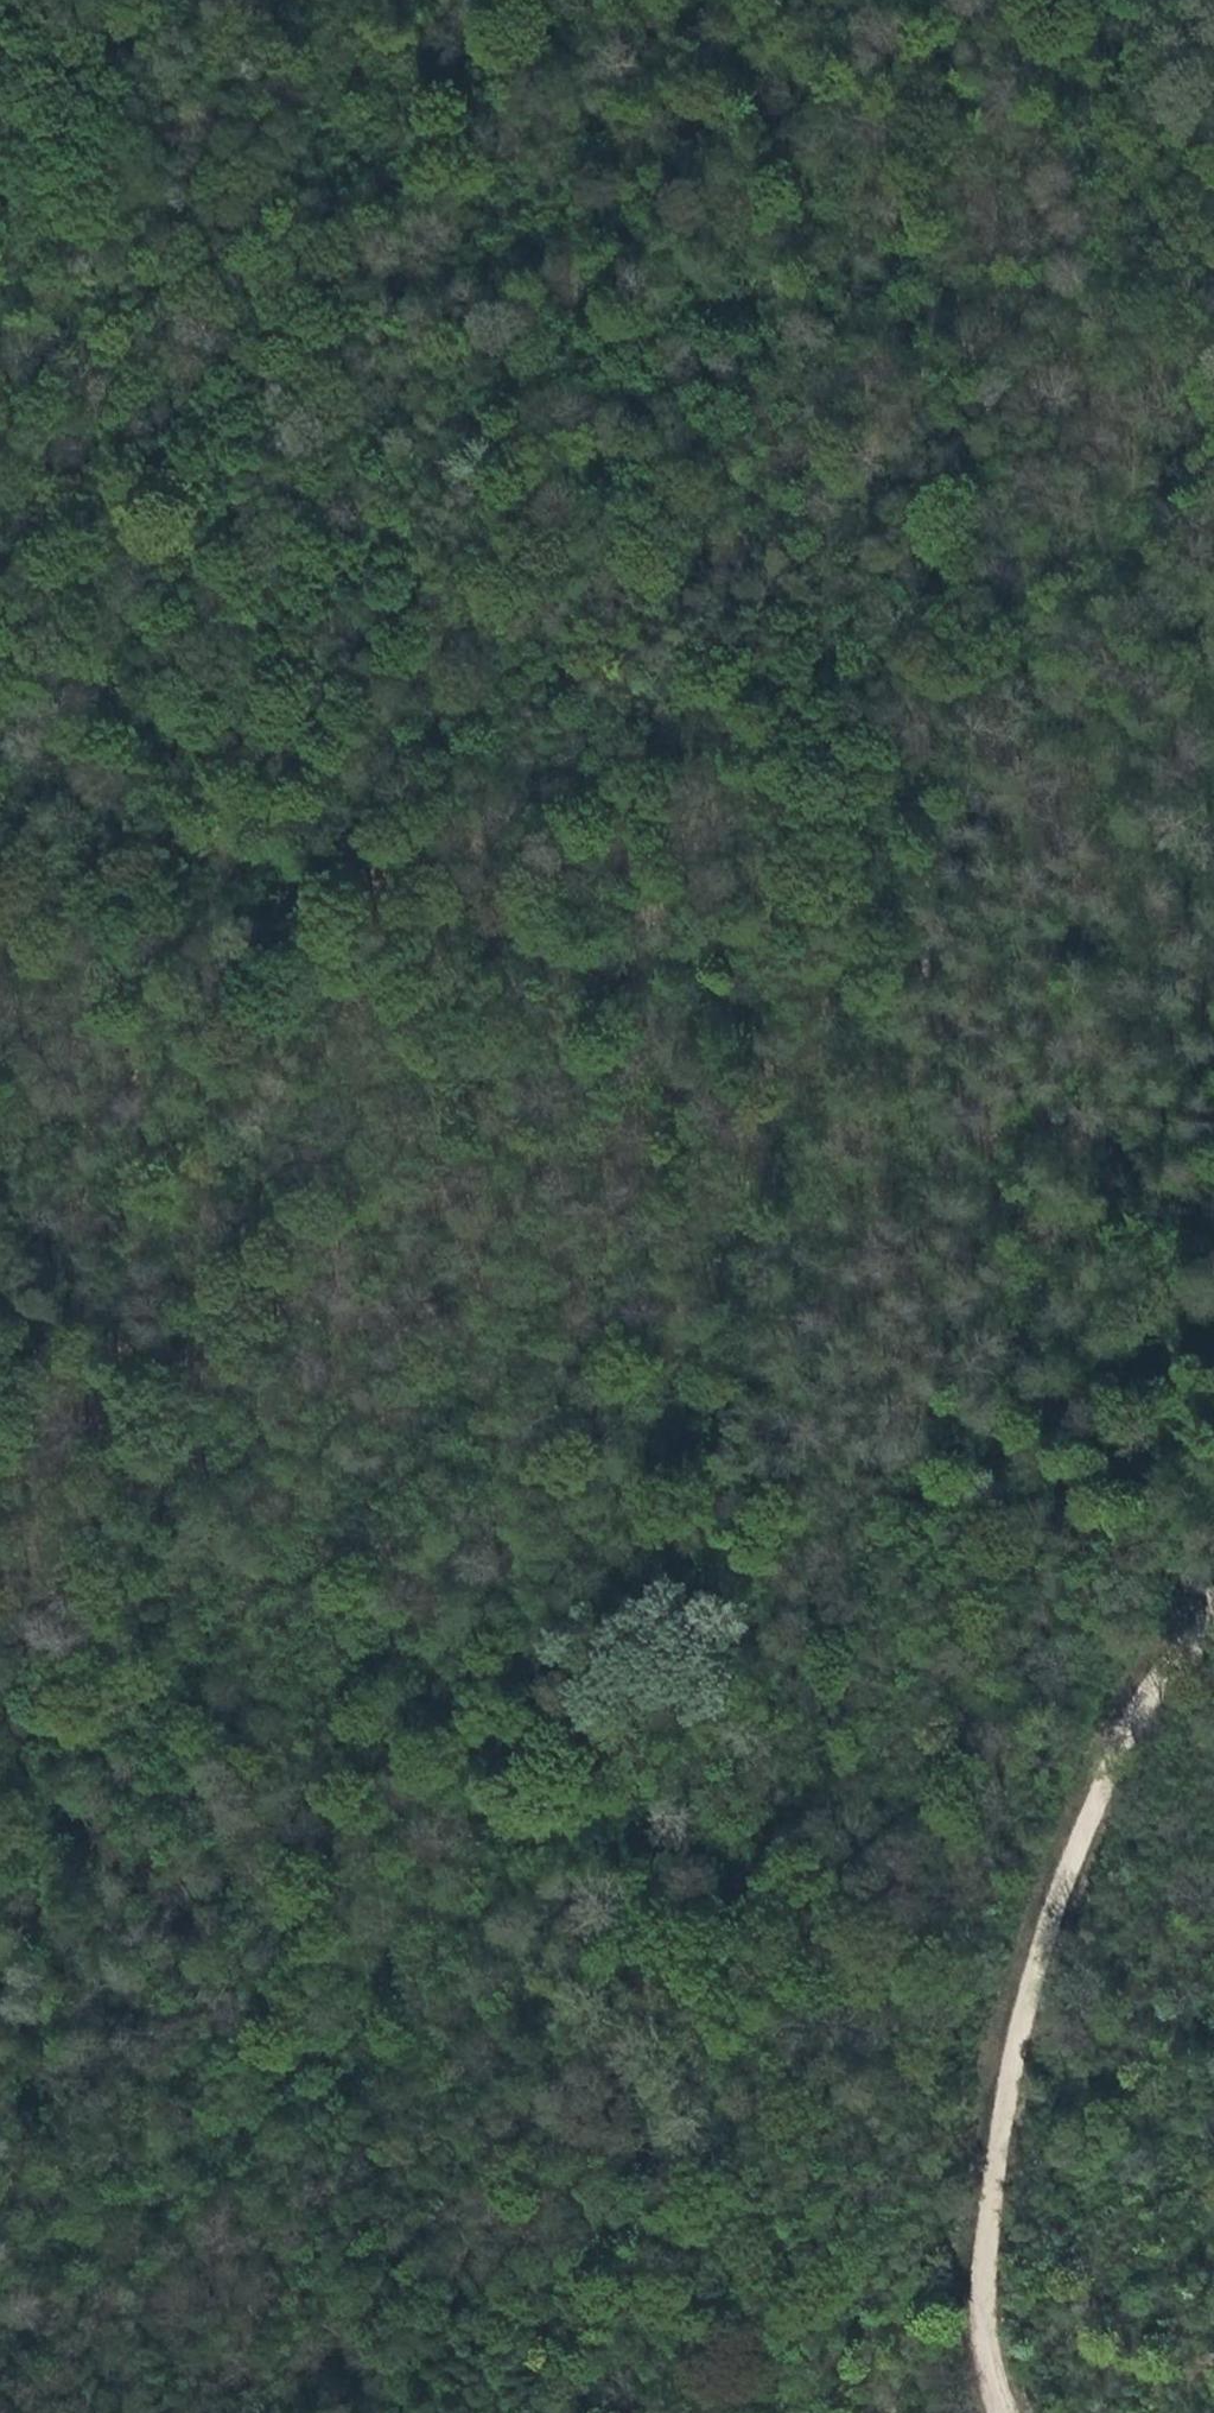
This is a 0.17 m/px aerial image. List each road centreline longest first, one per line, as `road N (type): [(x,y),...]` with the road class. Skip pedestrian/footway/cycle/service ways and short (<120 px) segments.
road 1 (track): [(1213,1595),(1209,1584),(783,1437),(1213,56)]
road 2 (track): [(1003,2412),(984,2340),(987,2244),(998,2143),(1042,1949),(1125,1732),(1179,1652),(1213,1623)]

